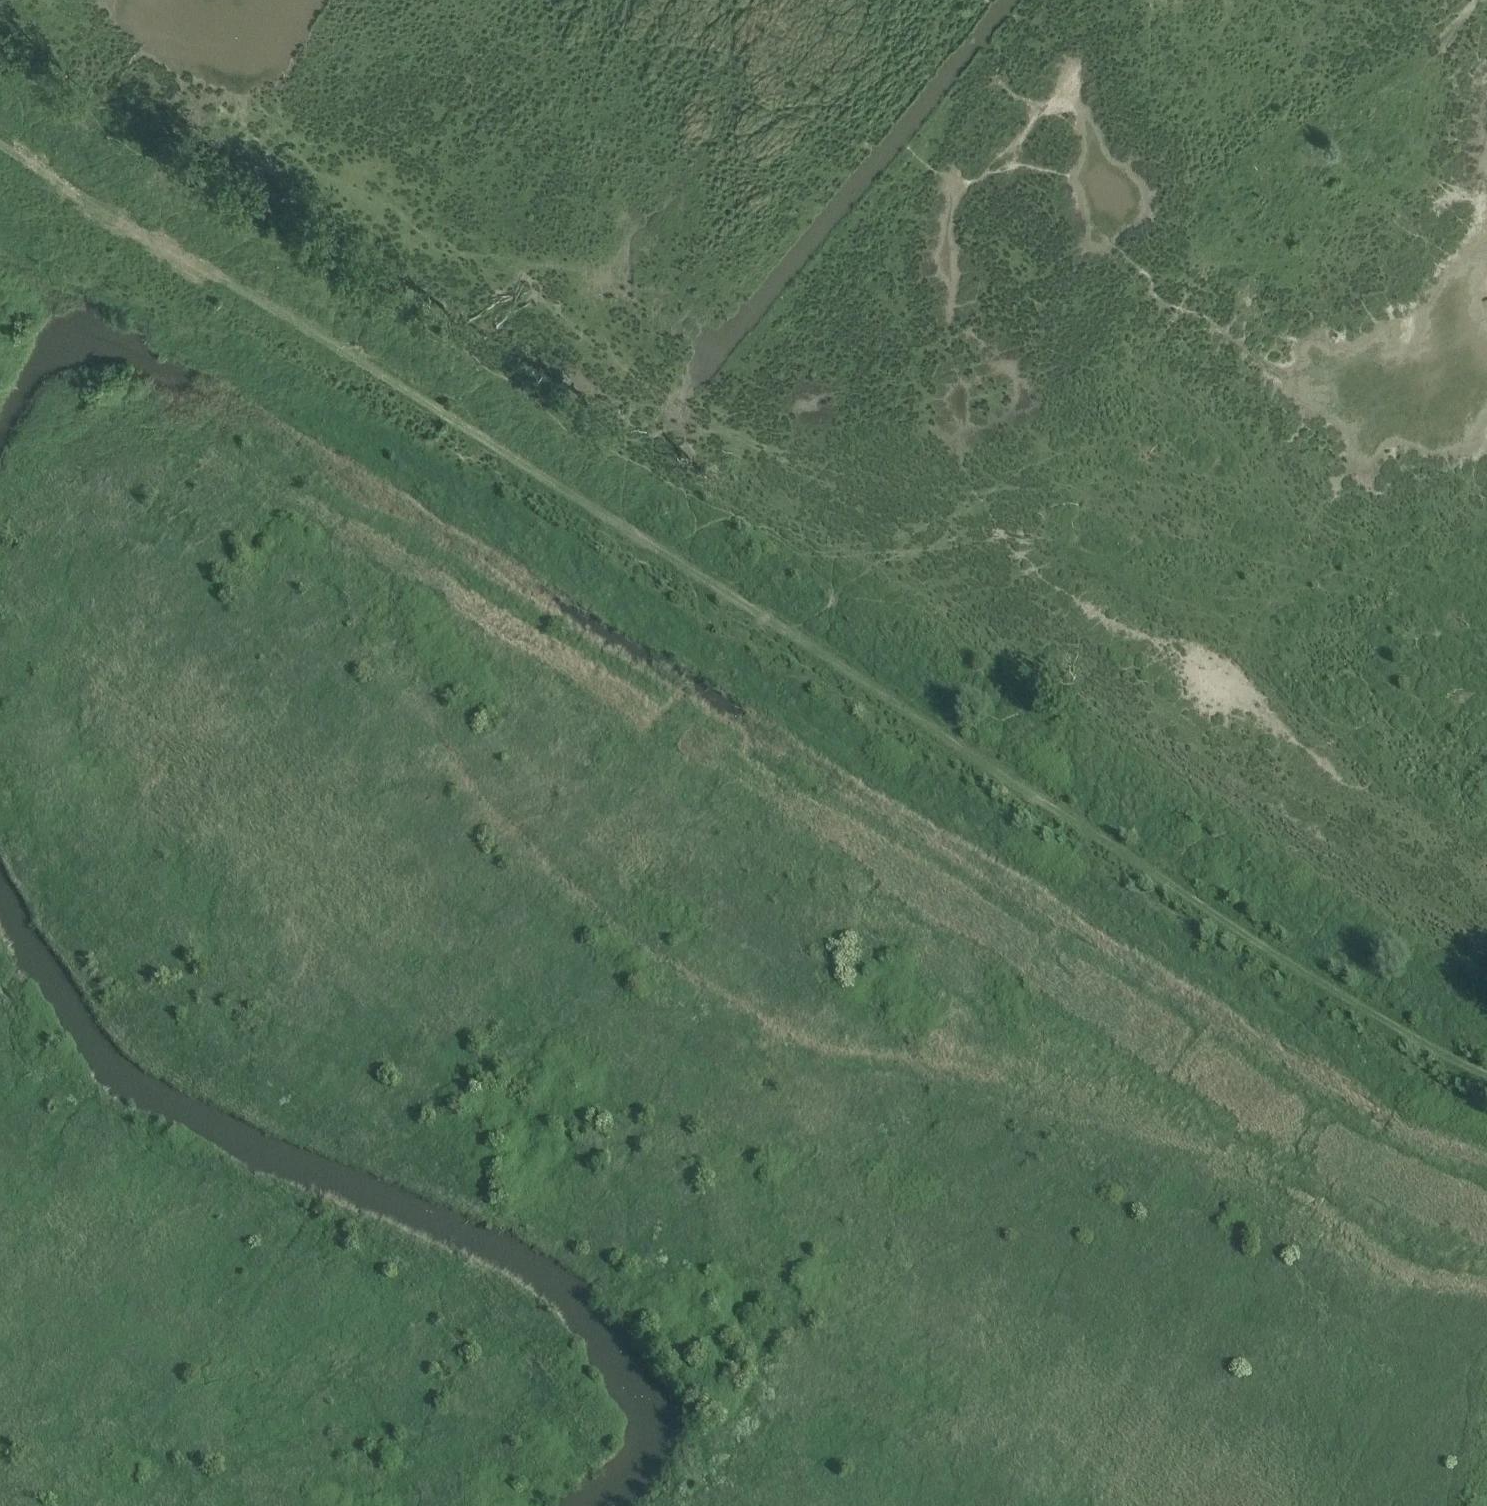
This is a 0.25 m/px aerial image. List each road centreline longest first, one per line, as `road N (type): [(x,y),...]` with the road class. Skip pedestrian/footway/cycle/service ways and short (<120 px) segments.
road 1 (track): [(0,145),(421,400),(1437,1054),(1486,1074)]

